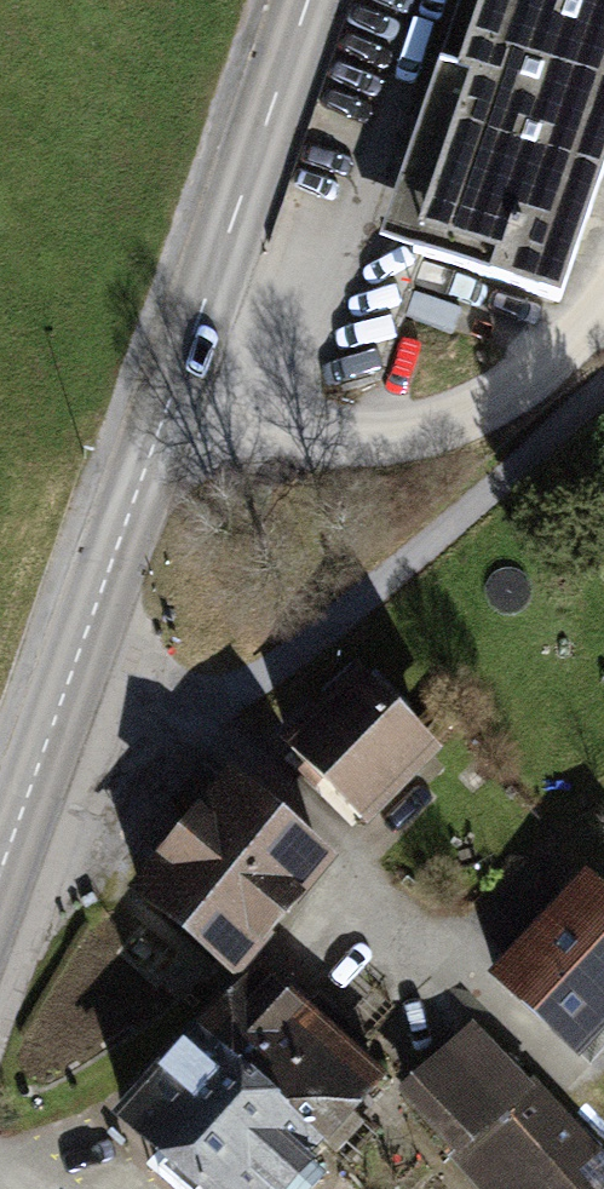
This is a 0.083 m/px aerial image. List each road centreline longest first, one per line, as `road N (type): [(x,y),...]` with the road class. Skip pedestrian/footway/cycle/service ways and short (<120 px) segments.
road 1 (tertiary): [(0,869),(302,0)]
road 2 (track): [(61,696),(199,700),(336,616),(603,383)]

